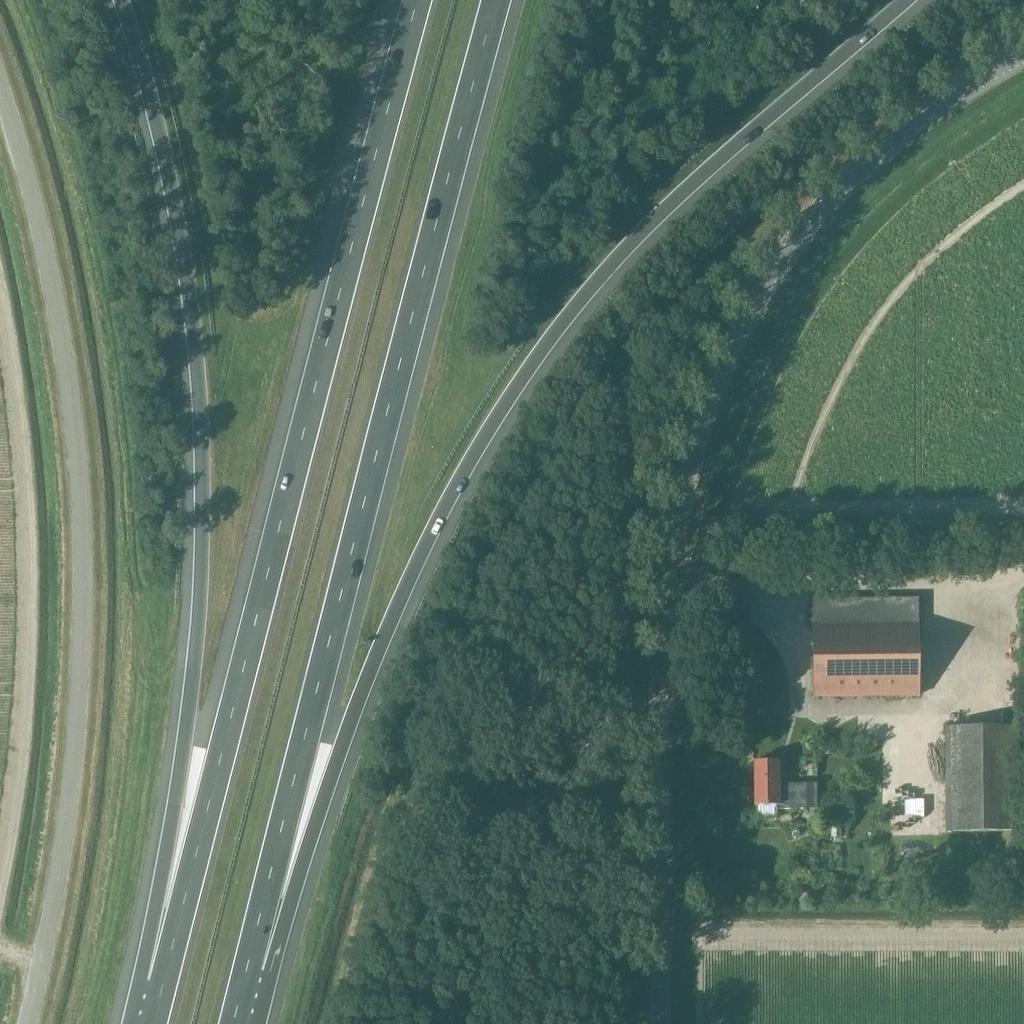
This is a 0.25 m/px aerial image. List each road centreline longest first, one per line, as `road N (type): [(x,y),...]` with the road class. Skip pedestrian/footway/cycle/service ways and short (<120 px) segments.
road 1 (motorway): [(246,968),(408,579),(497,415),(586,292),(656,217),(905,0)]
road 2 (unclassified): [(659,1023),(663,624),(676,515),(706,404),(763,288),(822,209),(896,140),(1023,54)]
road 3 (motorway): [(417,0),(161,983)]
road 4 (motorway): [(246,968),(495,0)]
road 5 (motorway): [(119,0),(173,203),(198,417),(199,569),(161,983)]
road 6 (unclassified): [(27,1023),(71,780),(82,542),(63,350),(0,89)]

